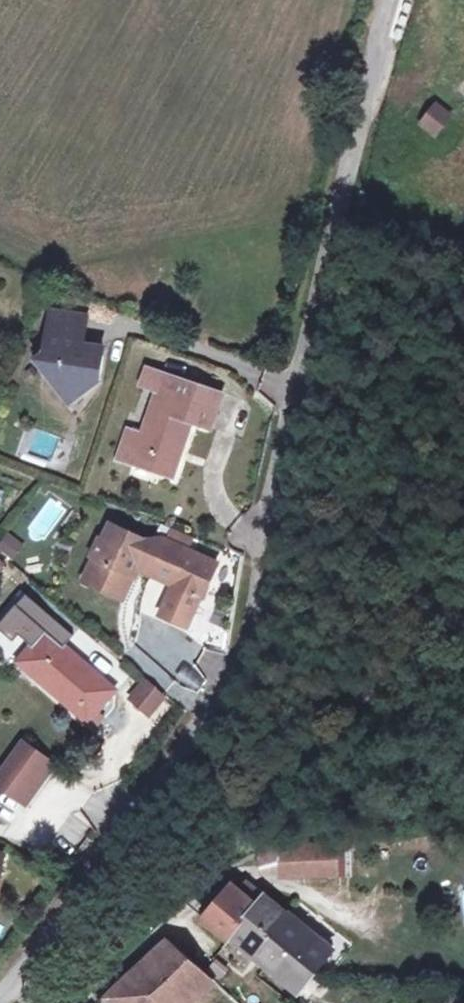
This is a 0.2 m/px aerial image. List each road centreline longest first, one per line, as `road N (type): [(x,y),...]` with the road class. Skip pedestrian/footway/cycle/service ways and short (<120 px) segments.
road 1 (unclassified): [(1,1002),(195,746),(233,681),(389,0)]
road 2 (unclassified): [(91,1002),(146,933),(234,864)]

